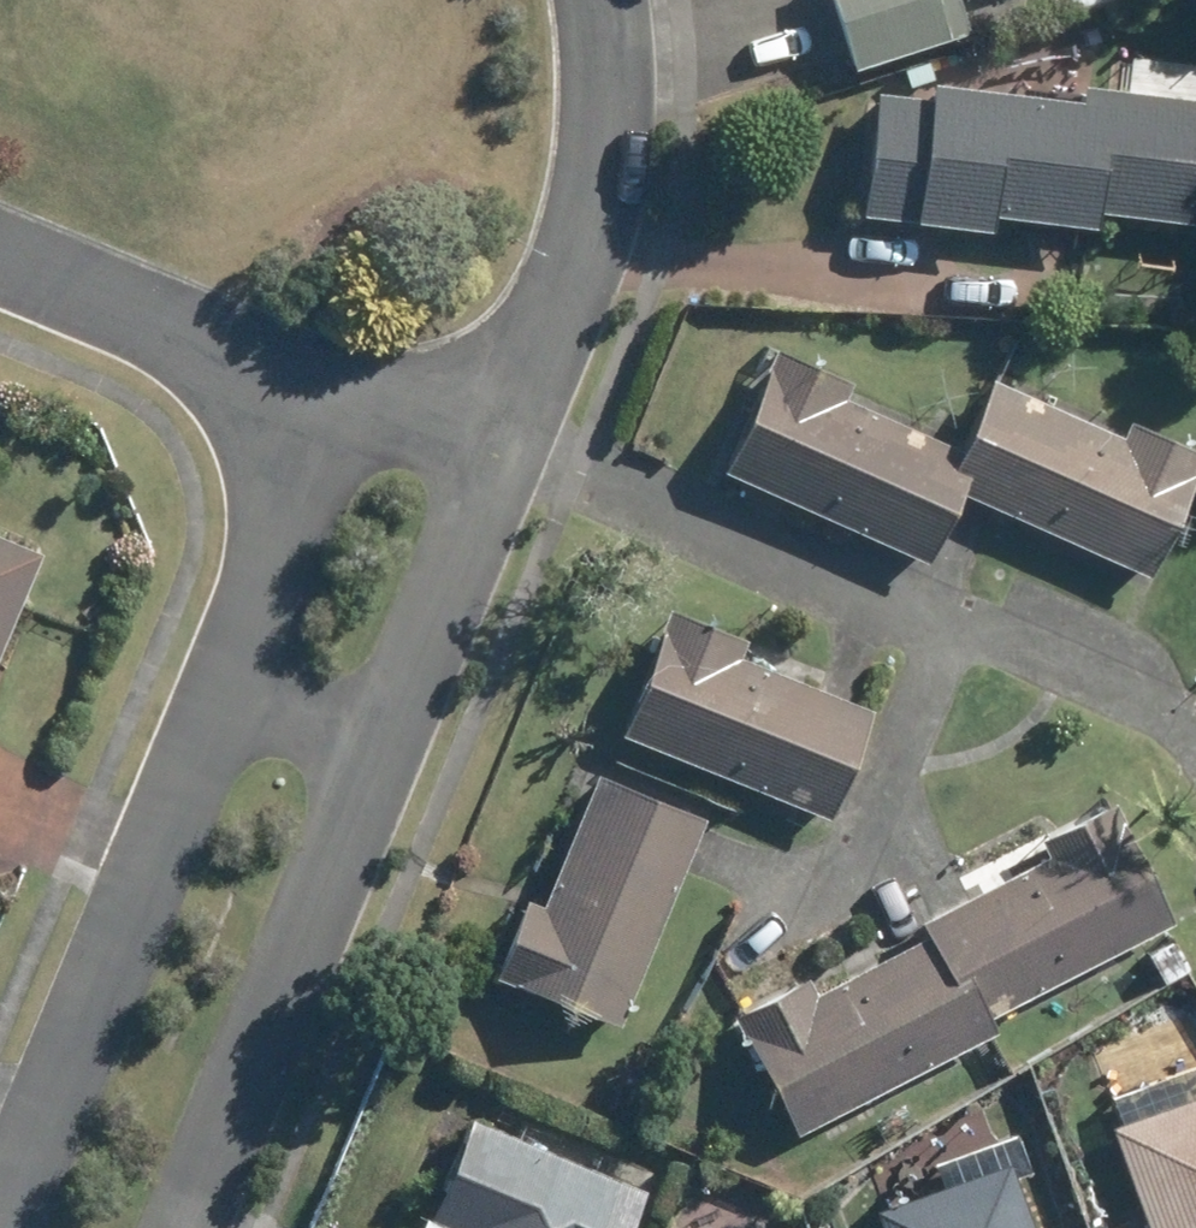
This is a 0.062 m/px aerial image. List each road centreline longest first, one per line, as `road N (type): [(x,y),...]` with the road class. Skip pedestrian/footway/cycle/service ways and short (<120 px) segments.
road 1 (residential): [(511,367),(496,432),(187,1227)]
road 2 (residential): [(0,1197),(329,391)]
road 3 (residential): [(597,0),(601,97),(578,250),(560,300),(511,367)]
road 4 (residential): [(329,391),(0,251)]
road 5 (residential): [(511,367),(457,399),(418,408),(373,408),(329,391)]

